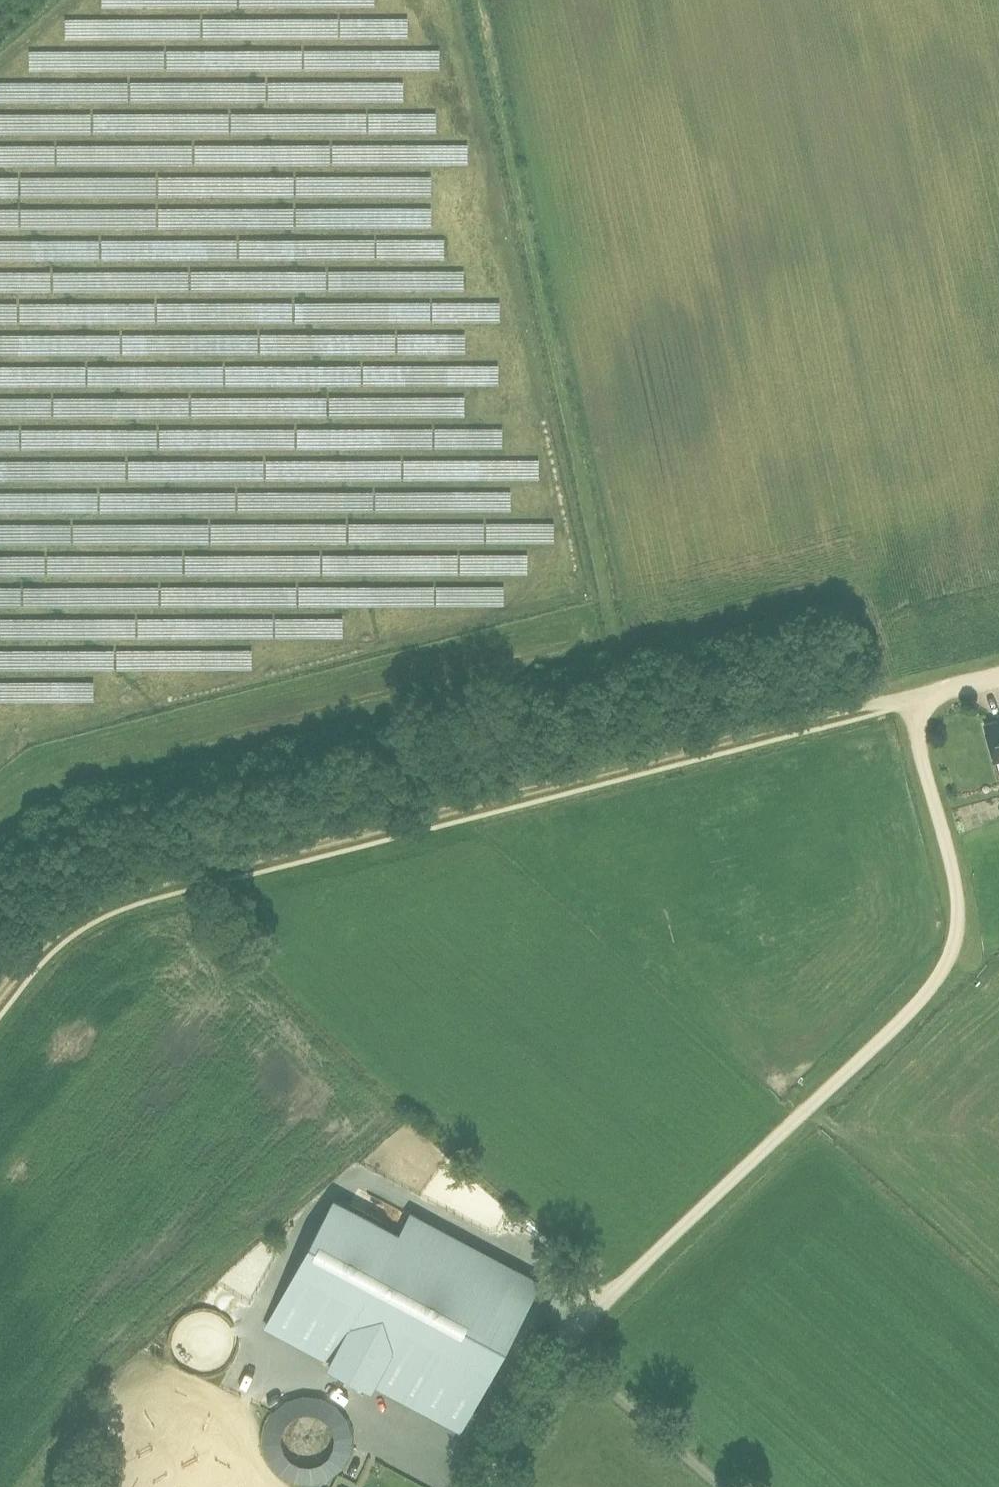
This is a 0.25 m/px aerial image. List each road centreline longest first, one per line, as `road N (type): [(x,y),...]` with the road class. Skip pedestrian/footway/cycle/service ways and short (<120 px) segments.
road 1 (track): [(0,995),(70,922),(158,883),(909,696)]
road 2 (track): [(572,1336),(910,1012),(942,971),(959,904),(909,696)]
road 3 (track): [(594,1352),(560,1349),(719,1486)]
road 4 (unclassified): [(484,1486),(572,1336)]
road 5 (track): [(920,1002),(975,958),(957,887)]

